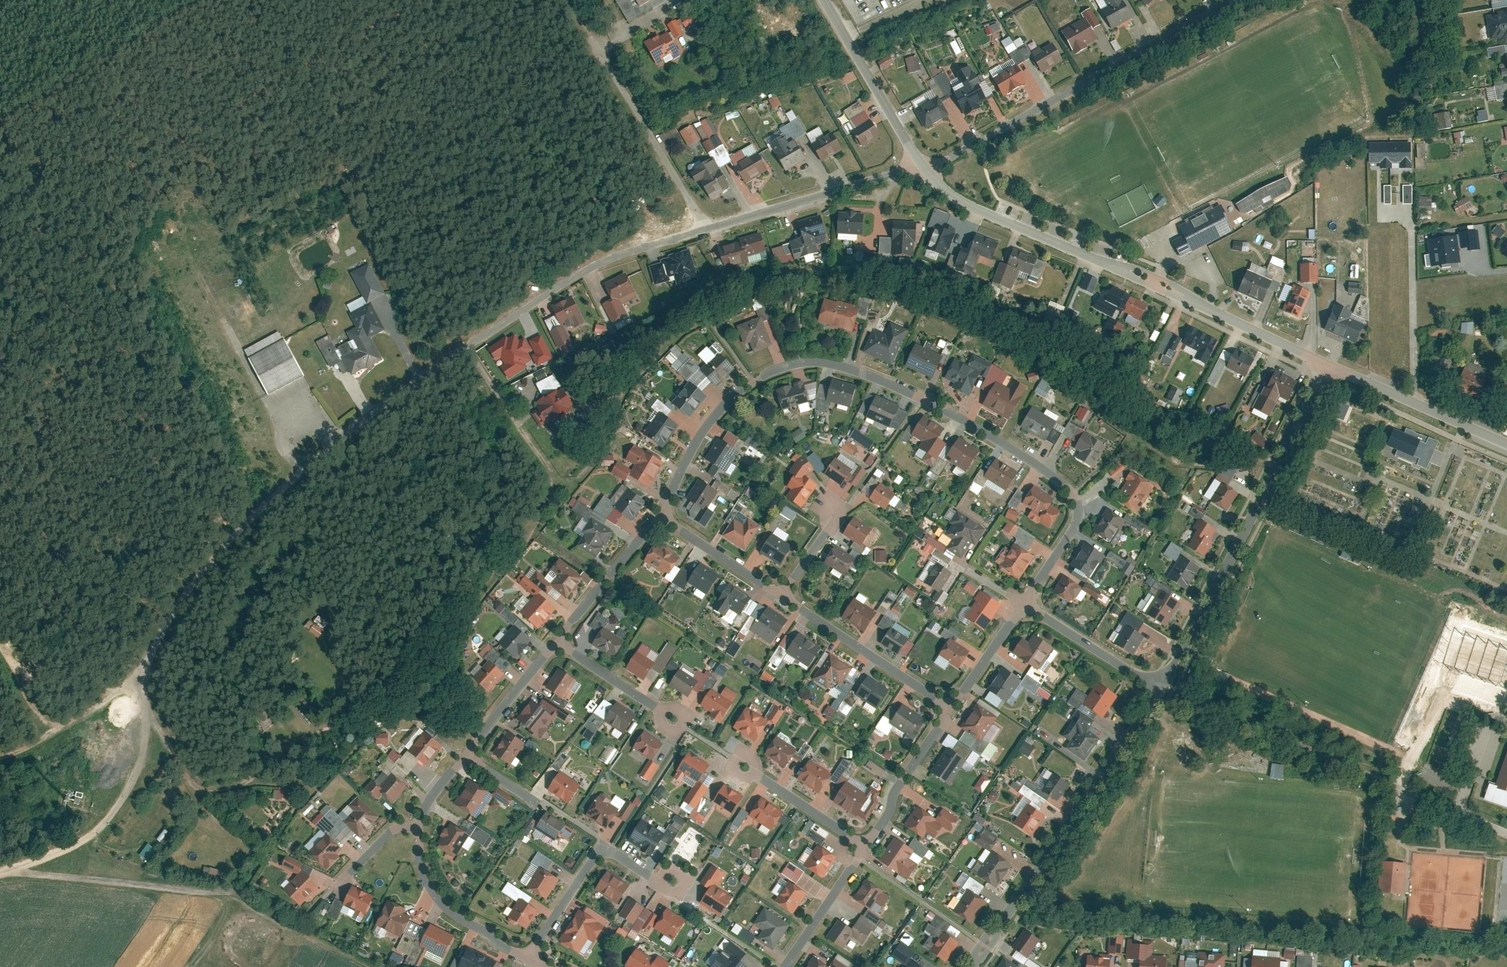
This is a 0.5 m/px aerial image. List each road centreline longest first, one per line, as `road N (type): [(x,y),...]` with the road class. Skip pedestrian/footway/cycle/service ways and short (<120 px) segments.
road 1 (residential): [(922,164),(593,268),(407,379),(302,466)]
road 2 (residential): [(660,519),(724,406),(777,369),(836,364),(924,398),(1074,493),(1078,520),(1024,604)]
road 3 (track): [(0,874),(89,836),(122,801),(142,759),(143,670),(196,583),(302,466)]
road 4 (track): [(556,480),(514,556),(319,784)]
road 5 (residential): [(1161,687),(1326,363)]
road 6 (residential): [(1229,0),(950,156),(922,164)]
road 7 (residential): [(971,966),(1161,687)]
road 8 (track): [(295,924),(230,894),(13,870)]
road 9 (residential): [(922,164),(982,210),(1105,261)]
road 10 (residential): [(782,596),(948,705)]
road 11 (residential): [(529,959),(602,848),(661,876)]
road 12 (residential): [(1326,363),(1506,442)]
road 13 (residential): [(826,0),(922,164)]
road 14 (residential): [(529,959),(430,891),(419,825)]
road 15 (track): [(147,711),(202,790),(251,779),(268,754)]
road 16 (track): [(556,480),(462,346)]
road 17 (residential): [(948,705),(891,810),(862,843)]
road 18 (residential): [(1161,687),(1024,604)]
road 19 (residential): [(560,641),(569,621),(660,519)]
road 20 (residential): [(467,755),(560,641)]
road 21 (residential): [(862,843),(785,966)]
road 22 (residential): [(660,519),(782,596)]
road 23 (track): [(230,894),(319,784)]
road 24 (residential): [(1381,780),(1506,833)]
road 25 (residential): [(1203,308),(1326,363)]
road 26 (residential): [(862,843),(756,774)]
road 27 (residential): [(1024,604),(948,705)]
road 28 (residential): [(560,641),(663,712)]

